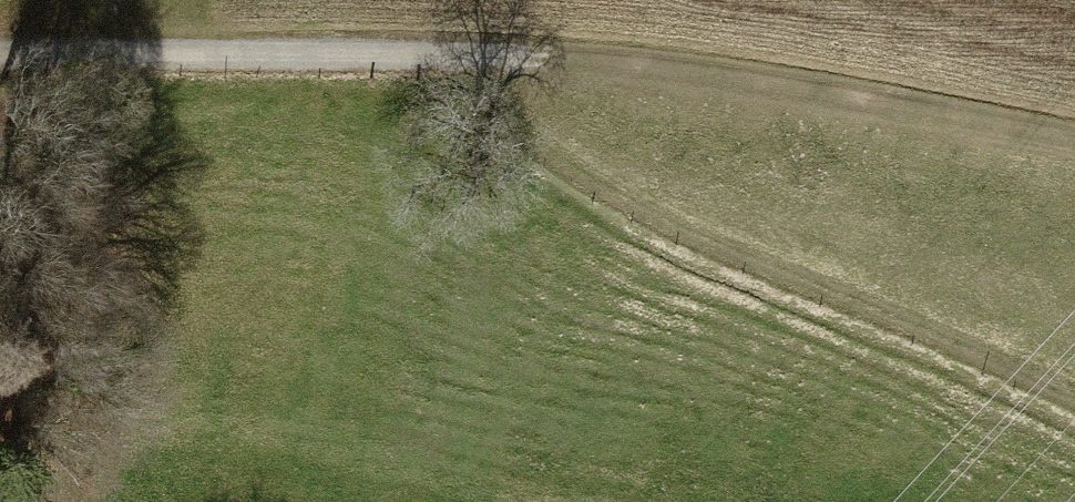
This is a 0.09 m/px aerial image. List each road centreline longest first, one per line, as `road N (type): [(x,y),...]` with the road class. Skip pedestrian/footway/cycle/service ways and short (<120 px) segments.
road 1 (track): [(0,57),(579,54),(773,78),(1074,140)]
road 2 (track): [(1074,399),(618,199),(392,50)]

